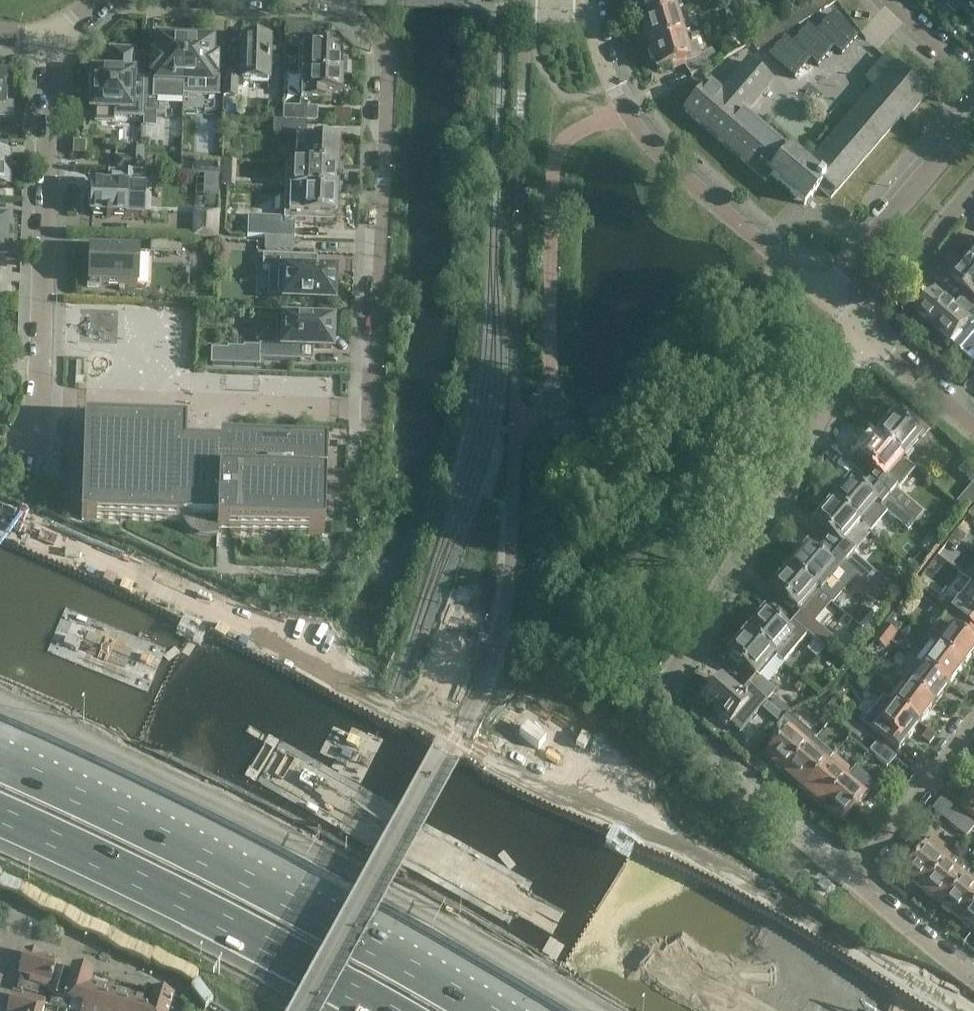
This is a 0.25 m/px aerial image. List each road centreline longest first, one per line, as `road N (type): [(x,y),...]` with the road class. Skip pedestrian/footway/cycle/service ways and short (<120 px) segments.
road 1 (residential): [(851,876),(675,725),(669,697),(672,674),(851,364),(861,327)]
road 2 (motorway): [(580,884),(230,703),(0,601)]
road 3 (motorway): [(0,714),(242,825),(552,1006)]
road 4 (motorway): [(500,1010),(158,822),(0,752)]
road 5 (residential): [(326,0),(342,3),(392,61),(376,429)]
road 6 (residential): [(20,461),(44,389),(54,24)]
road 7 (motorway): [(0,817),(393,1010)]
road 8 (residential): [(781,258),(636,125),(607,69),(591,0)]
road 9 (motorway): [(874,1010),(687,903),(580,884)]
road 10 (unclassified): [(826,294),(973,114)]
road 11 (motorway): [(773,1010),(580,884)]
road 12 (unclassified): [(851,876),(973,717)]
road 13 (residential): [(861,327),(973,190)]
road 14 (residential): [(973,980),(851,876)]
road 15 (unclassified): [(973,422),(861,327)]
road 16 (residential): [(882,0),(973,86)]

